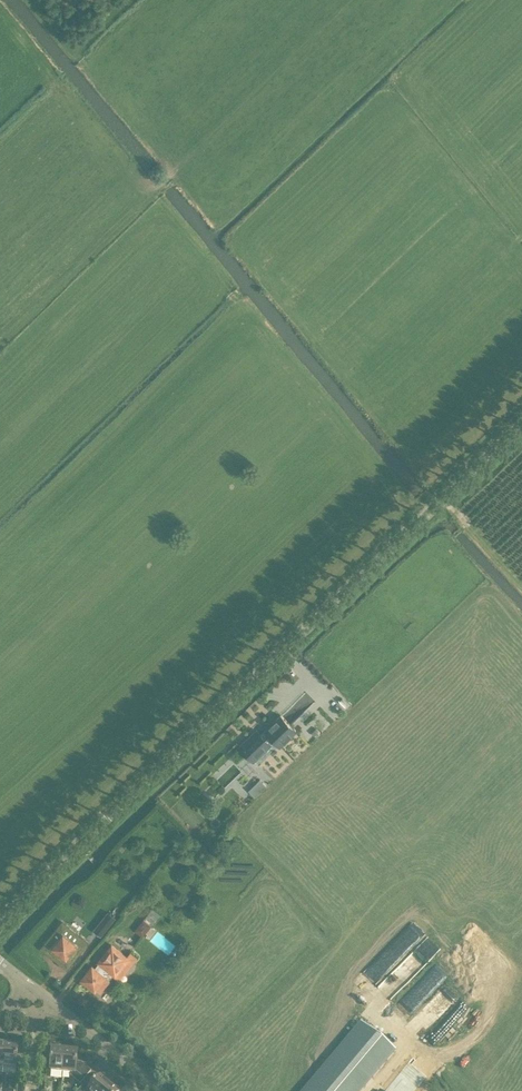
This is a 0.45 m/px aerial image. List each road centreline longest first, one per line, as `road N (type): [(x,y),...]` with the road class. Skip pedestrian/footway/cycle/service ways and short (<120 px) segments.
road 1 (tertiary): [(0,918),(521,421)]
road 2 (residential): [(159,1090),(35,990)]

